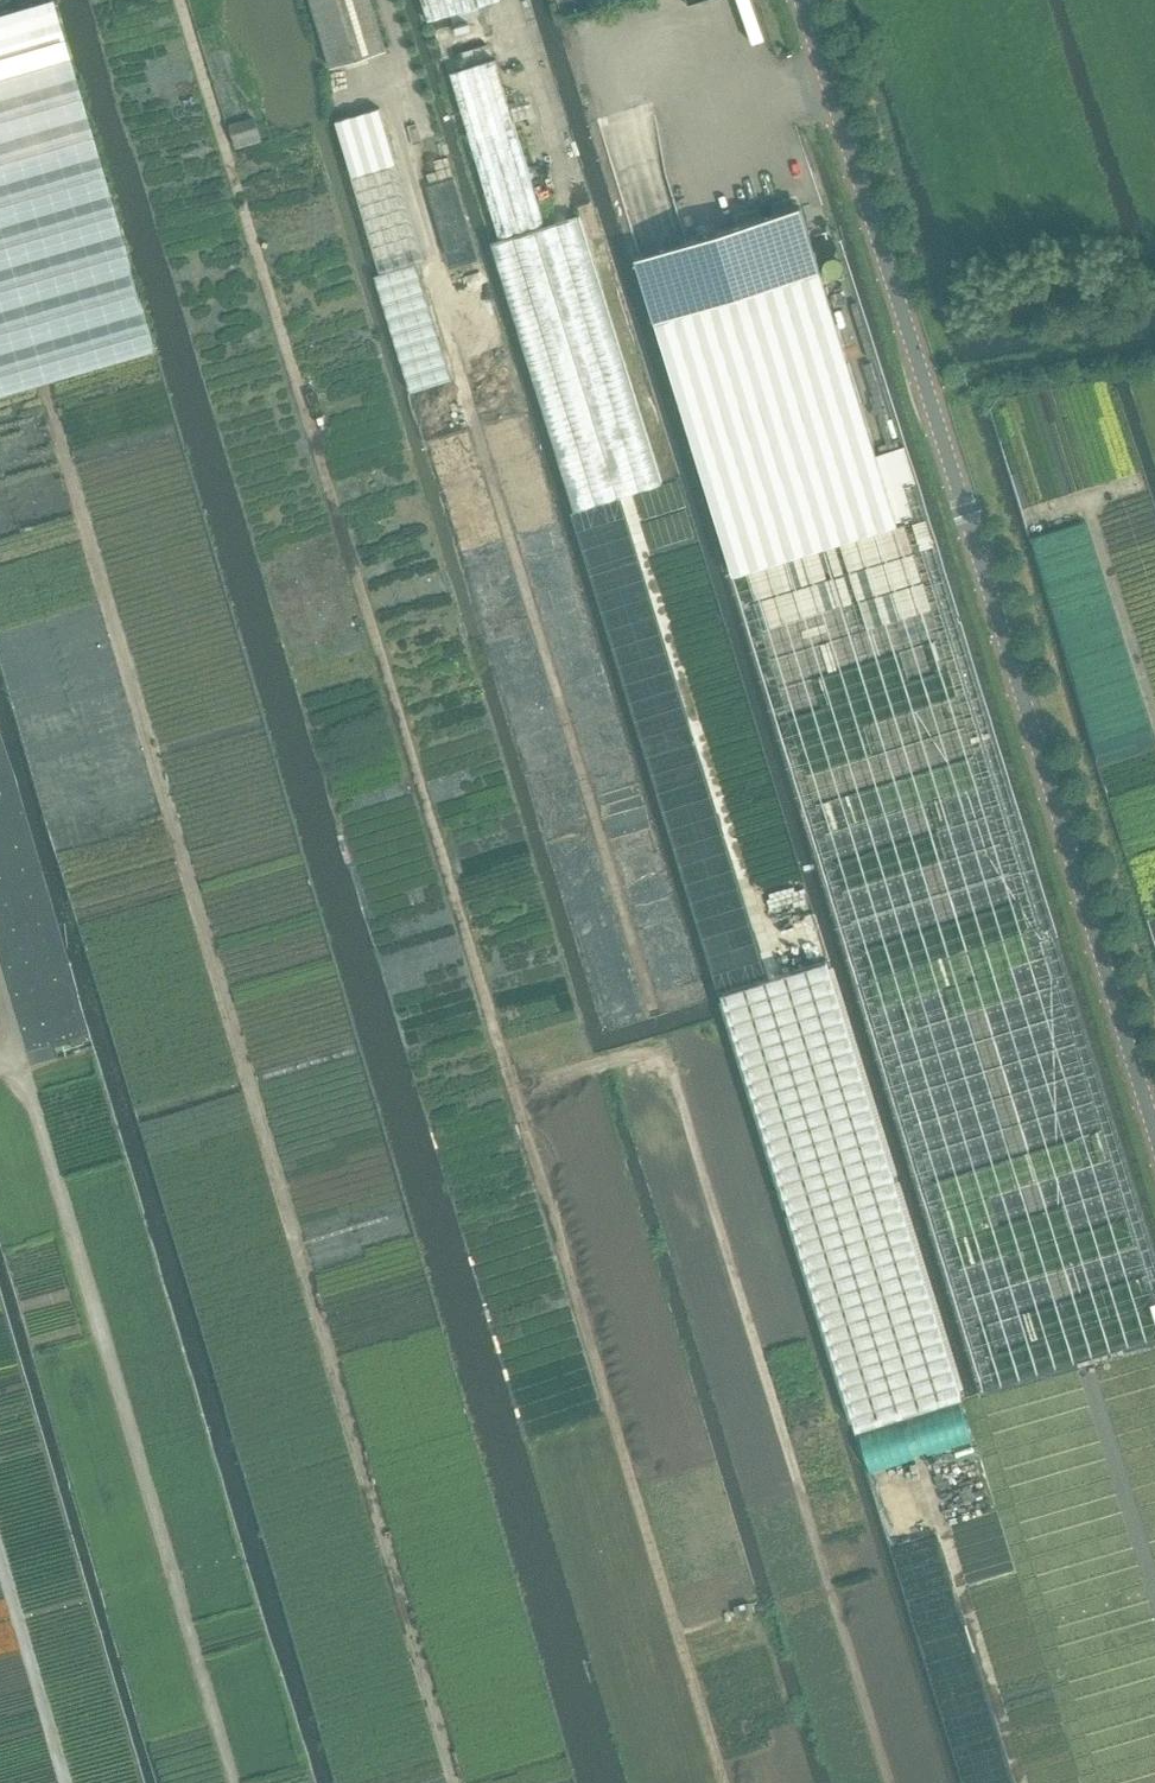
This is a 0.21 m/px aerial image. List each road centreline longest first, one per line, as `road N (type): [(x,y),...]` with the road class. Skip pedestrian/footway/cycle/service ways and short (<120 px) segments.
road 1 (track): [(714,1782),(178,0)]
road 2 (track): [(893,1782),(421,190)]
road 3 (track): [(455,1782),(0,248)]
road 4 (unclassified): [(1154,1126),(798,0)]
road 5 (track): [(1154,1591),(834,555)]
road 6 (track): [(0,1014),(228,1782)]

